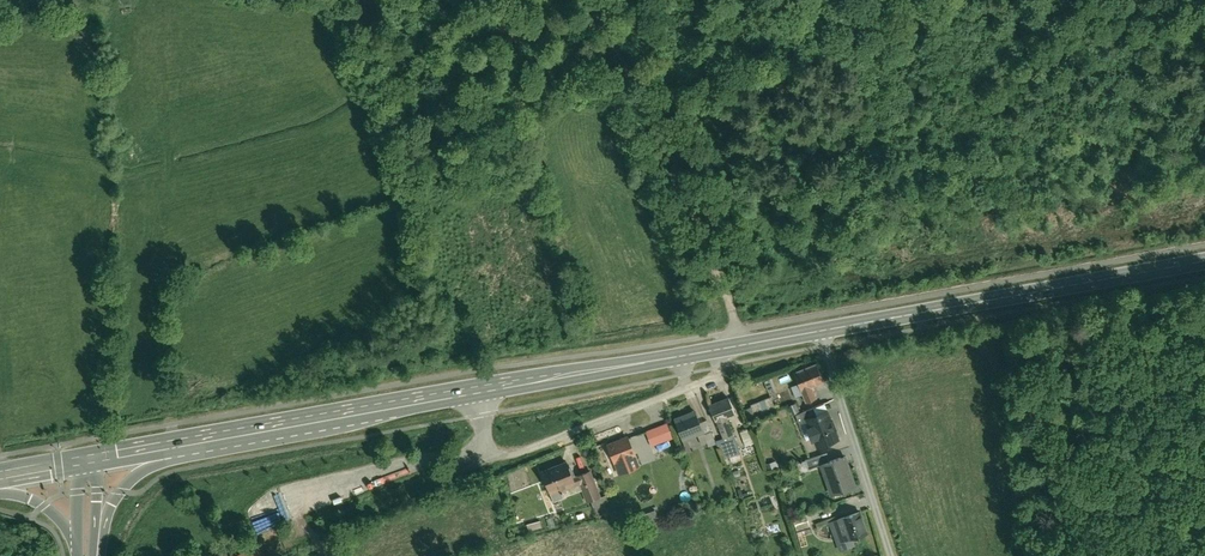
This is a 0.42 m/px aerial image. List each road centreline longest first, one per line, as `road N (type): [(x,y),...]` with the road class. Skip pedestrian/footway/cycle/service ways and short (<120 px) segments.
road 1 (secondary): [(1204,267),(821,336)]
road 2 (track): [(589,0),(713,260),(741,349)]
road 3 (residential): [(496,462),(726,382),(718,353)]
road 4 (secondary): [(718,353),(469,396)]
road 5 (residential): [(821,336),(890,555)]
road 6 (secondary): [(469,396),(243,436)]
road 7 (primary): [(94,555),(114,501),(139,475),(243,436)]
road 8 (residential): [(325,550),(331,533),(496,462)]
road 9 (secondary): [(243,436),(88,464)]

